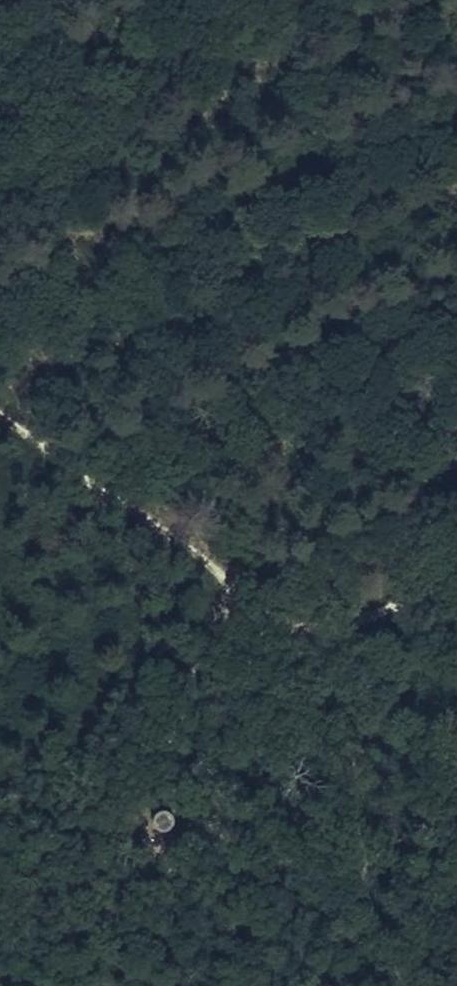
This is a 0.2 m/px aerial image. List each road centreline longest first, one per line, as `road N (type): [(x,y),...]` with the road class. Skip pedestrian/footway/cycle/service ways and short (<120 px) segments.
road 1 (track): [(325,639),(456,575)]

